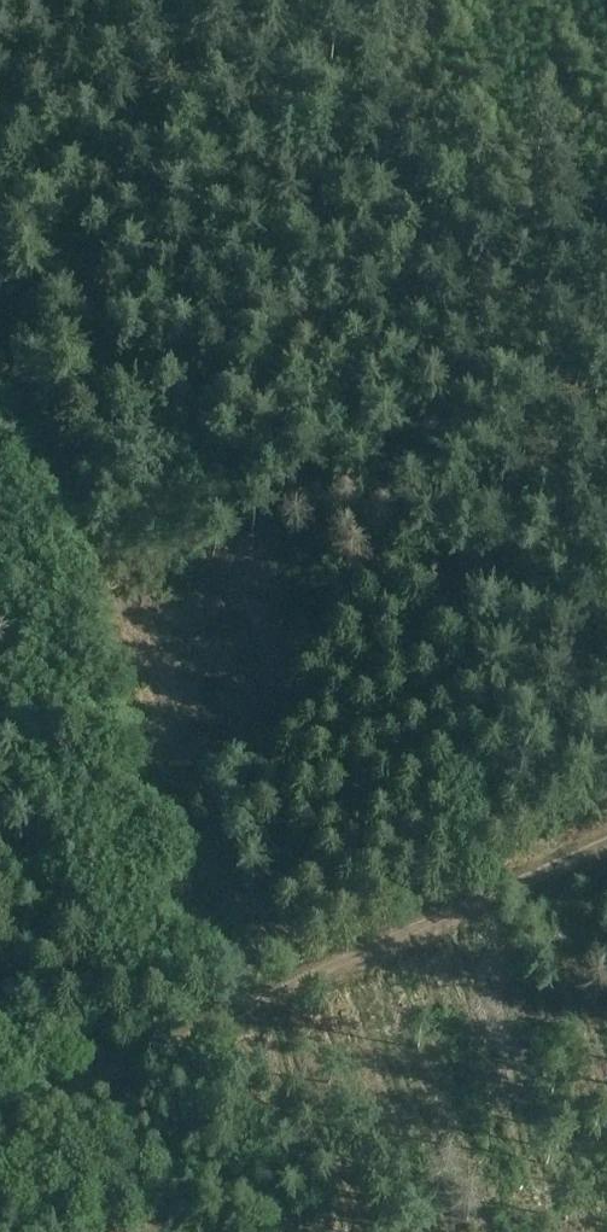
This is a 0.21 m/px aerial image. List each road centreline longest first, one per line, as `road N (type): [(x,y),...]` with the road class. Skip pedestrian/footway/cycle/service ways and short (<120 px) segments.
road 1 (track): [(0,1125),(606,844)]

